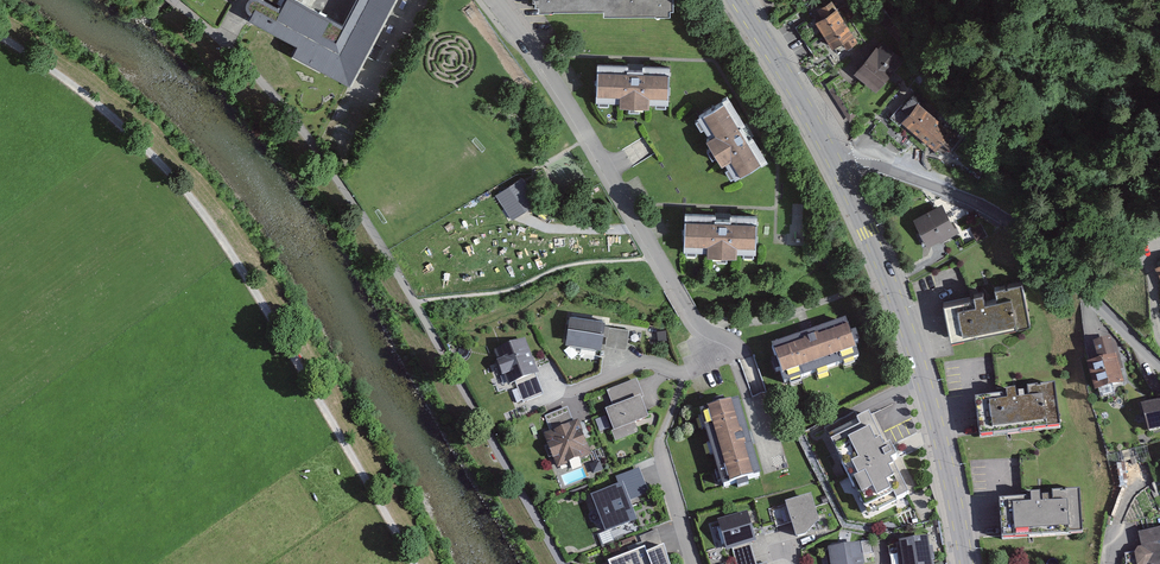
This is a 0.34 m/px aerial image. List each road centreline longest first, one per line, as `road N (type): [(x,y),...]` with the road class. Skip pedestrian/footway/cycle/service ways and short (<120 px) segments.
road 1 (track): [(172,0),(296,122),(367,222),(560,563)]
road 2 (residential): [(496,0),(582,123),(711,353),(701,370),(648,363),(572,392)]
road 3 (secondary): [(840,170),(918,356),(965,563)]
road 4 (tertiary): [(1159,364),(1009,220),(959,194),(877,169),(840,170)]
road 5 (secondary): [(738,0),(840,170)]
road 6 (residential): [(695,563),(659,452),(663,440)]

